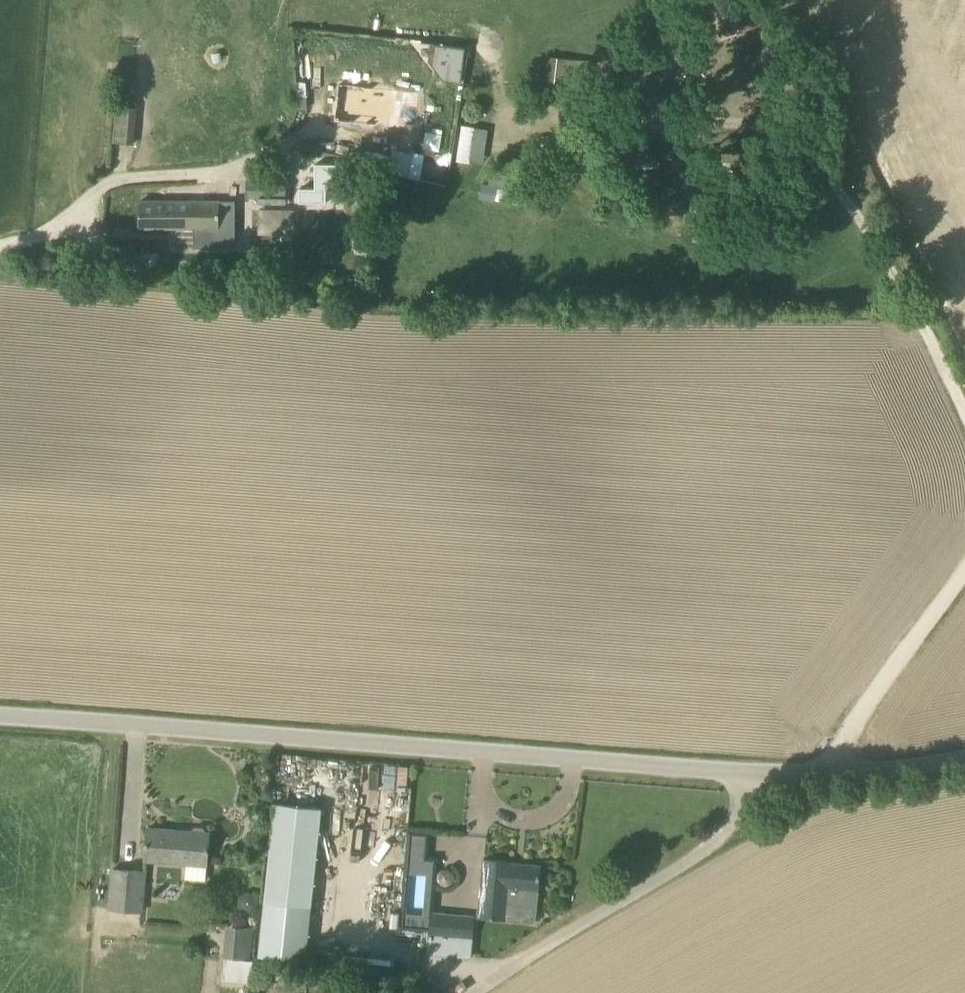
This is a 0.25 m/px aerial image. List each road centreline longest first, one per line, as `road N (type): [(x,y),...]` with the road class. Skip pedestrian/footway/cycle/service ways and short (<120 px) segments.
road 1 (unclassified): [(964,763),(741,785),(0,713)]
road 2 (track): [(964,410),(889,243),(810,145),(753,116)]
road 3 (track): [(741,785),(733,838),(486,992)]
road 4 (track): [(837,780),(842,746),(964,574)]

